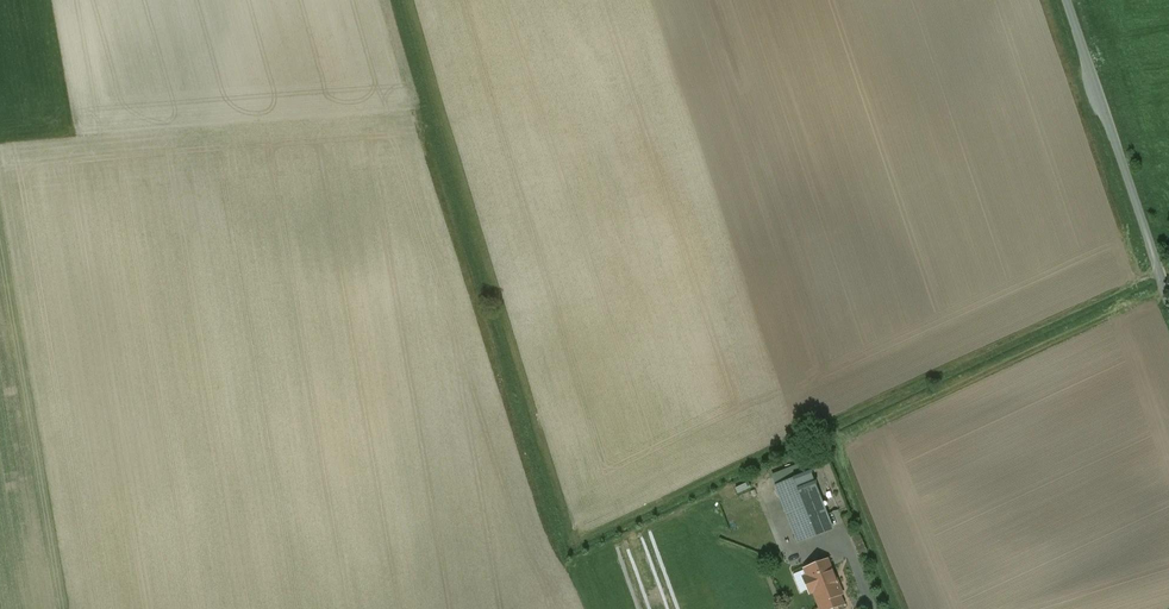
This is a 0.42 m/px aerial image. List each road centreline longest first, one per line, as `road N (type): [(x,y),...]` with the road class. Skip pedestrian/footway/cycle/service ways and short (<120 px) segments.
road 1 (unclassified): [(1066,0),(1168,301)]

